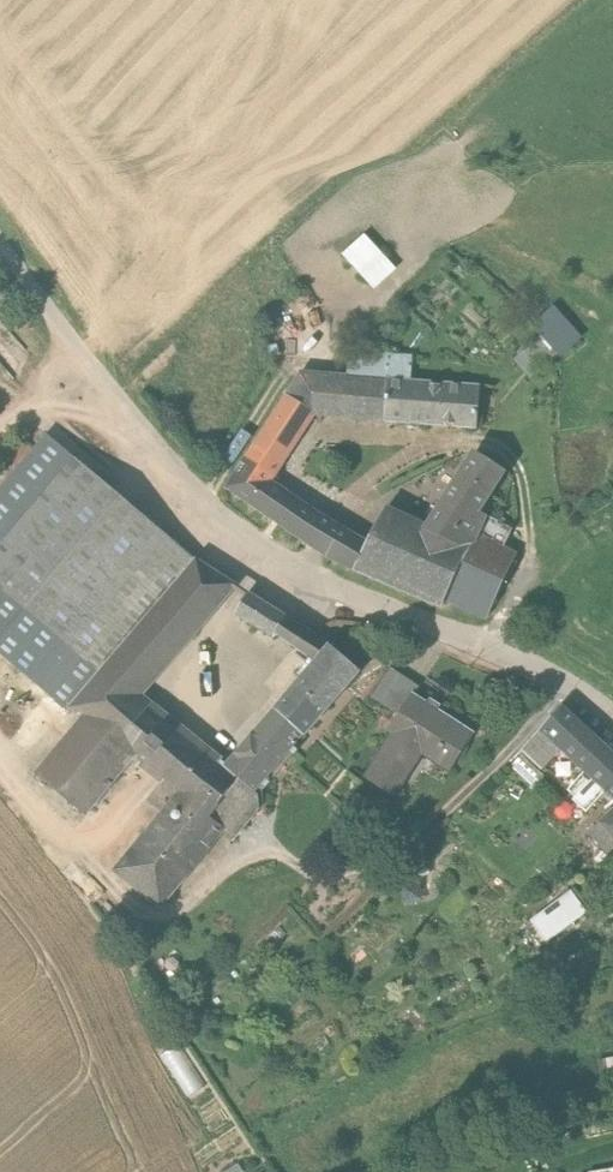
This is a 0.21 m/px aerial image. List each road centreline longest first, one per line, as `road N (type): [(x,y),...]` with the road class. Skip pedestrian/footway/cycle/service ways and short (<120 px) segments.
road 1 (unclassified): [(612,729),(502,669),(335,603),(221,523),(0,245)]
road 2 (track): [(93,370),(0,464)]

